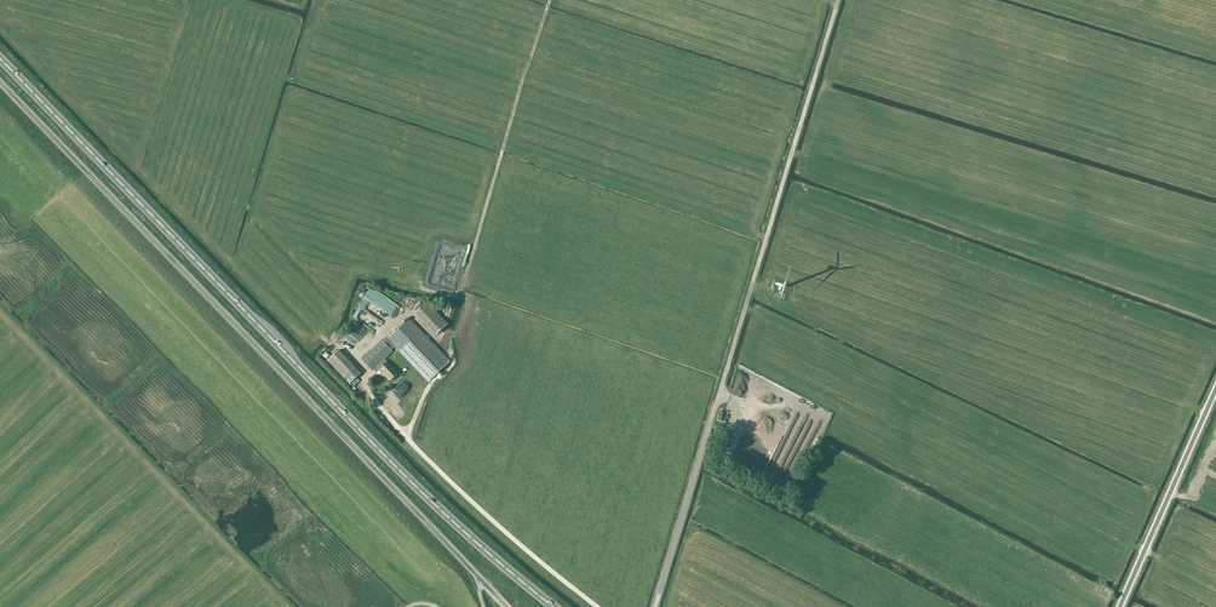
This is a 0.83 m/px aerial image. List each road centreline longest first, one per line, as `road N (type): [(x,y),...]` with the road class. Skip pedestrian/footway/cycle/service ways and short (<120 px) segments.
road 1 (trunk): [(555,606),(390,461),(0,57)]
road 2 (unclassified): [(484,583),(0,83)]
road 3 (unclassified): [(838,0),(655,606)]
road 4 (unclassified): [(370,395),(452,483),(598,606)]
road 5 (unclassified): [(1119,606),(1215,388)]

